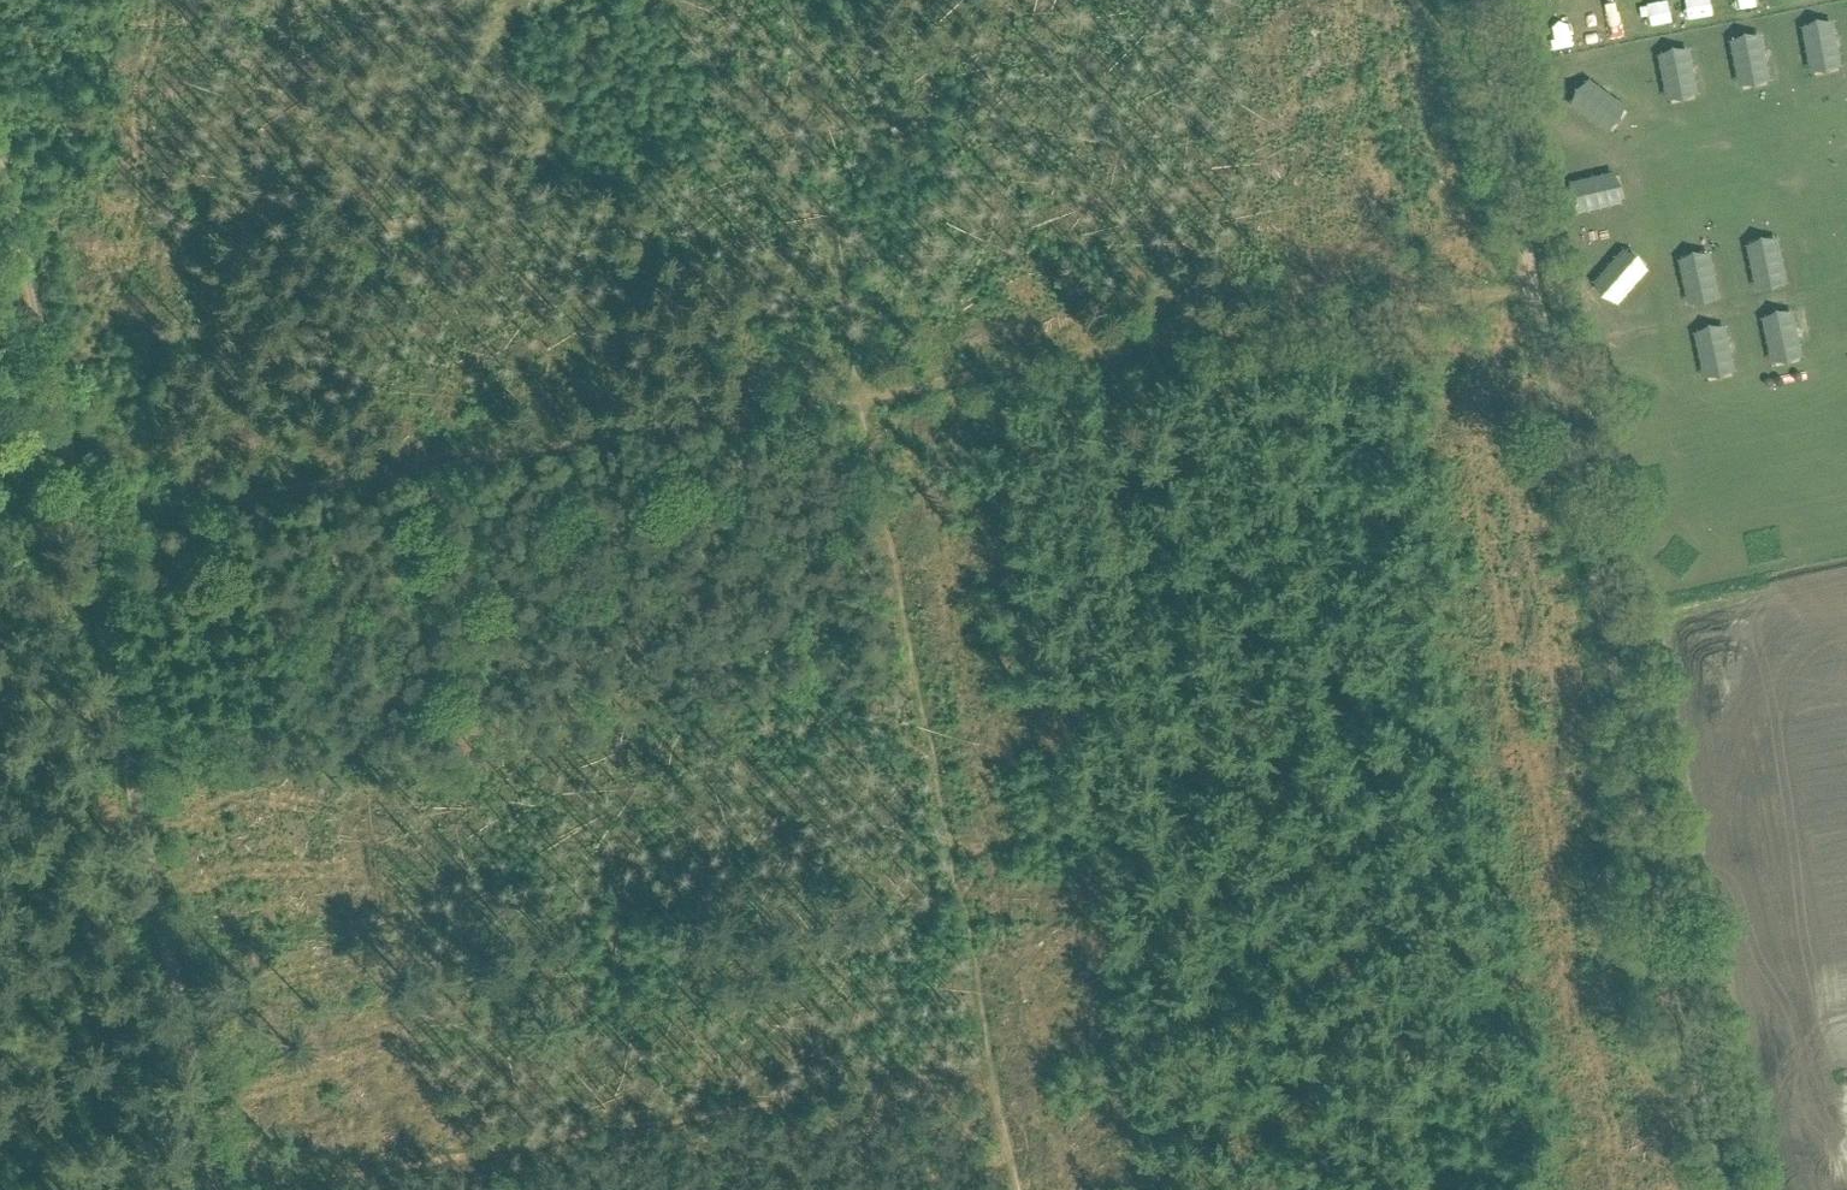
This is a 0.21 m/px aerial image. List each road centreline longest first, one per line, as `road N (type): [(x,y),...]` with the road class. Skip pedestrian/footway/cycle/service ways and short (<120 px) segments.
road 1 (track): [(0,150),(85,521),(1536,284)]
road 2 (track): [(1478,0),(1719,1189)]
road 3 (track): [(798,0),(857,390),(852,449),(1018,1189)]
road 4 (track): [(0,532),(85,521),(205,1189)]
road 5 (track): [(258,1189),(991,1060)]

